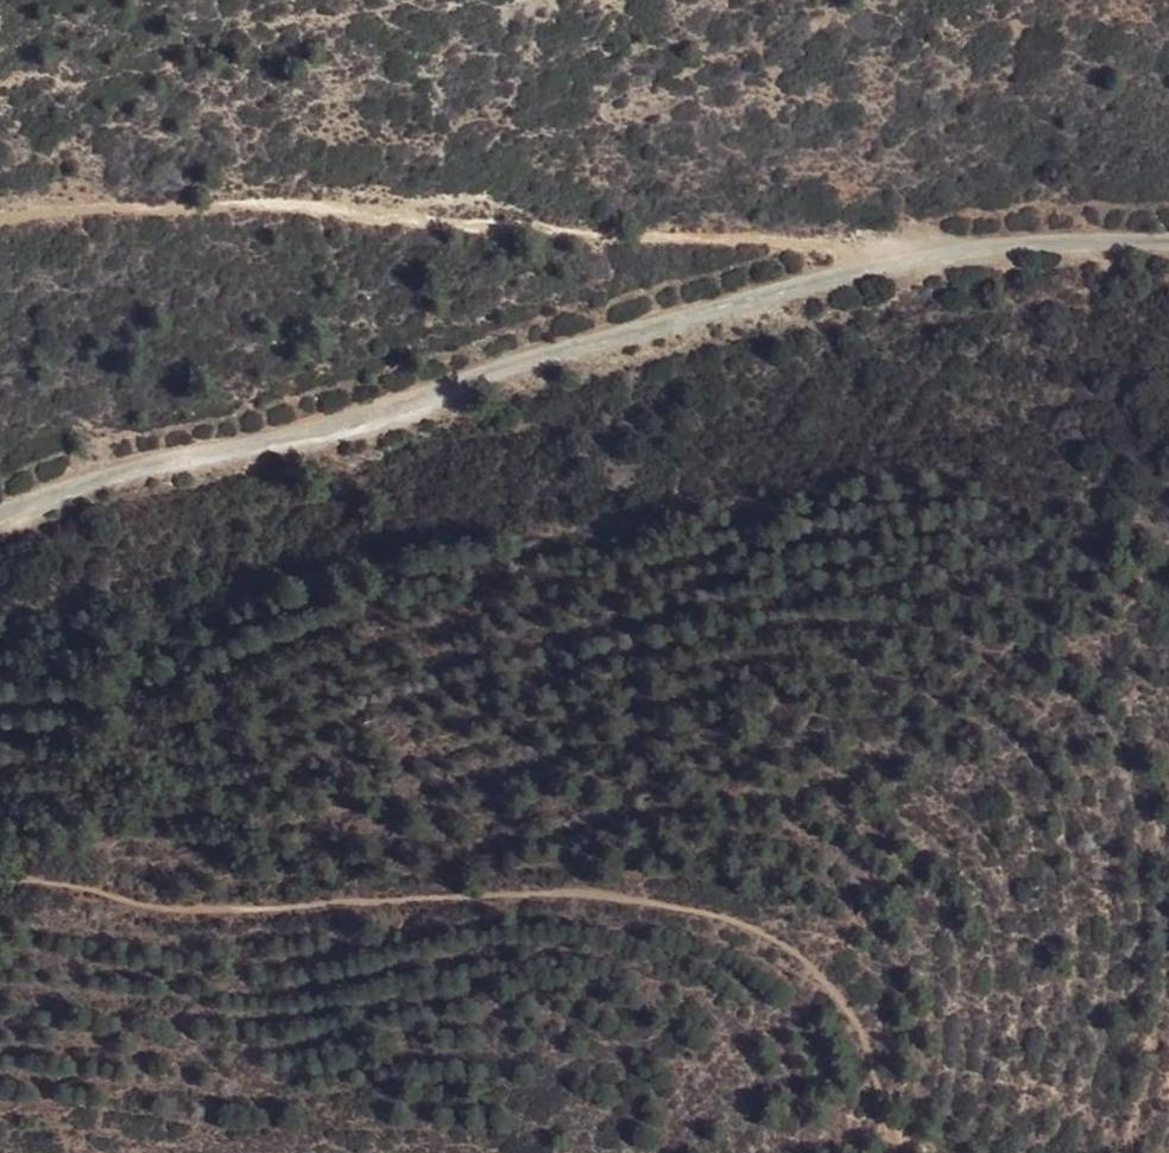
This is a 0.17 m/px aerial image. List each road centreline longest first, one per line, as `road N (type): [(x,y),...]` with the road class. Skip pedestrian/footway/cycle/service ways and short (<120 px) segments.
road 1 (unclassified): [(0,517),(114,475),(354,419),(540,354),(882,262),(1168,238)]
road 2 (track): [(0,873),(199,907),(595,883),(657,890),(748,919),(810,961),(844,1001),(873,1057),(887,1152)]

